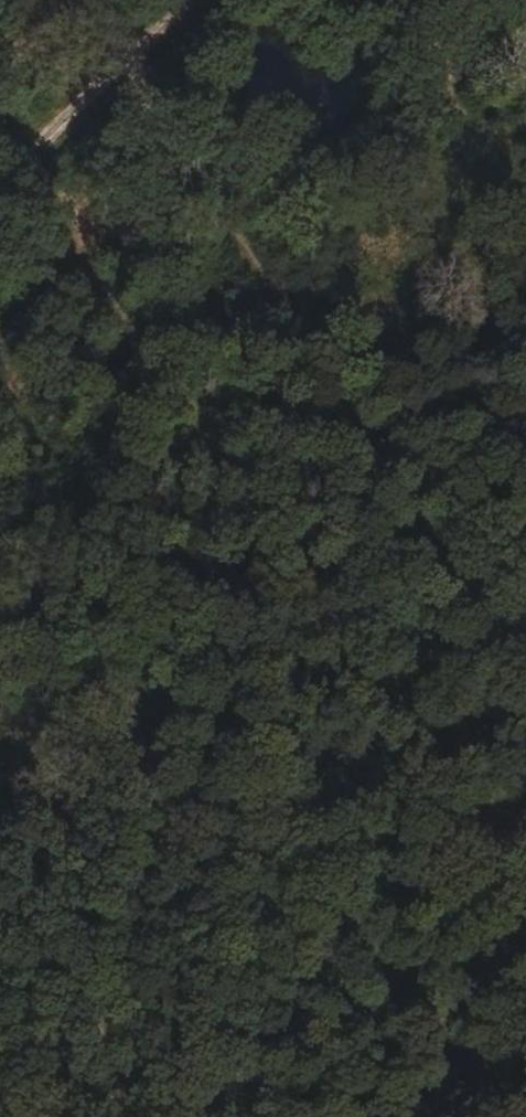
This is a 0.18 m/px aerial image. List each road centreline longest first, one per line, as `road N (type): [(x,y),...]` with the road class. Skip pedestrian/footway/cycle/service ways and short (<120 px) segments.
road 1 (track): [(188,0),(0,183)]

